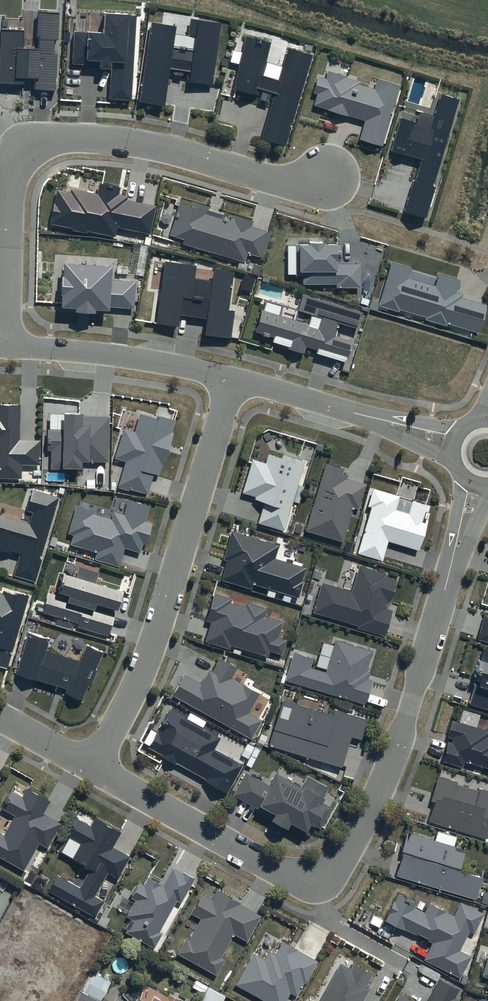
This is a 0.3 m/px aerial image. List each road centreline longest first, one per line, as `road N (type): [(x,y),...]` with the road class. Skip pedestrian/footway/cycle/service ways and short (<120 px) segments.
road 1 (residential): [(454,556),(388,771),(331,872),(309,882),(282,873),(92,769)]
road 2 (residential): [(92,769),(150,645),(230,376)]
road 3 (residential): [(330,178),(285,181),(123,138),(50,137),(24,151)]
road 4 (residential): [(230,376),(6,347)]
road 5 (residential): [(24,151),(9,199),(6,347)]
road 6 (residential): [(380,418),(230,376)]

